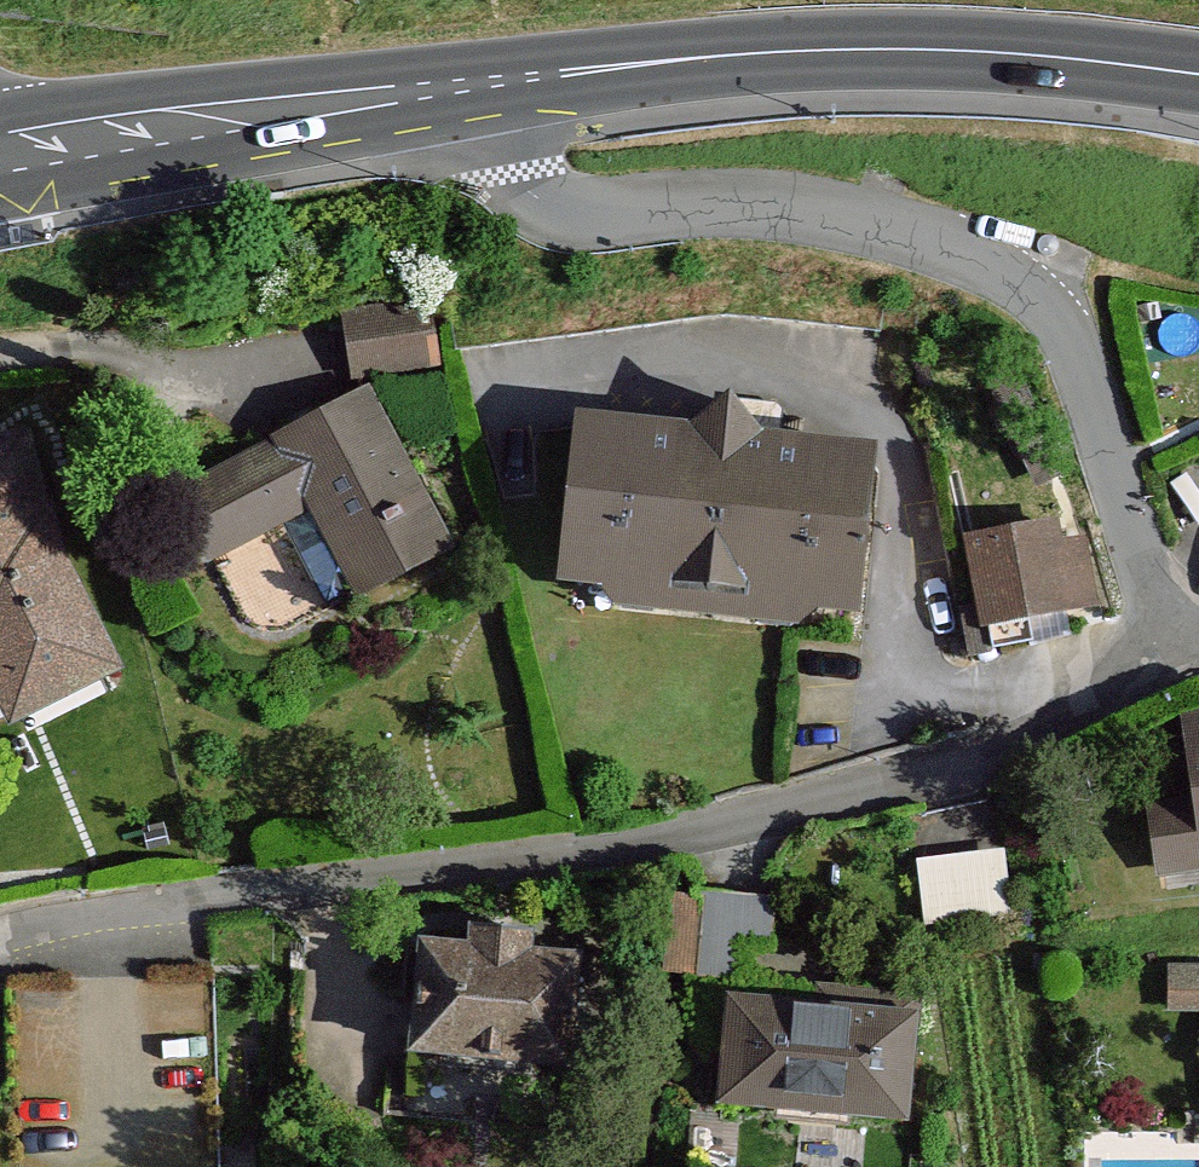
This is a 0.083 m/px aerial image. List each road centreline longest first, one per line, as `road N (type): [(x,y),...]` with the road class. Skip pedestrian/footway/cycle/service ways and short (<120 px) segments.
road 1 (residential): [(1184,631),(1013,747),(914,786),(586,855),(201,901),(0,954)]
road 2 (residential): [(485,84),(517,182),(533,199),(615,213),(748,214),(844,225),(975,261),(1026,292),(1058,322),(1080,364),(1125,522),(1151,587),(1184,631)]
road 3 (secondary): [(485,84),(710,57),(845,52),(991,54),(1198,75)]
road 4 (secondary): [(0,154),(485,84)]

